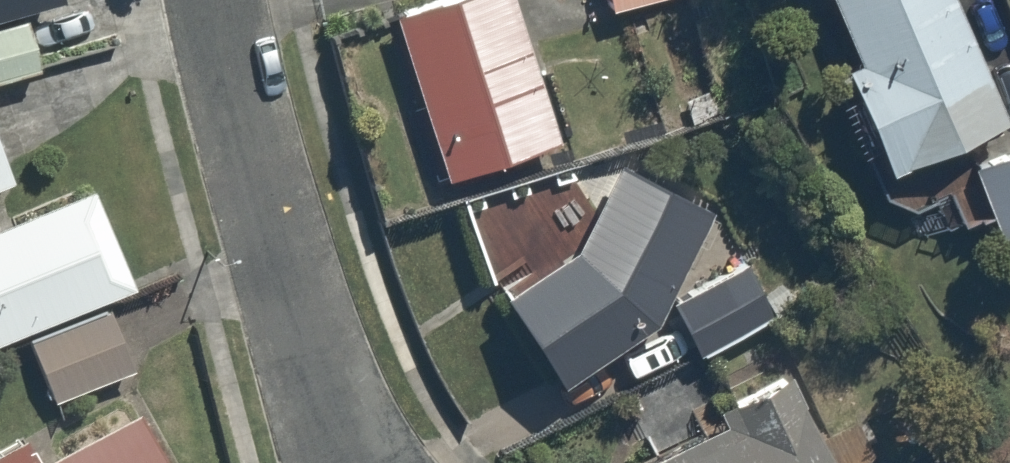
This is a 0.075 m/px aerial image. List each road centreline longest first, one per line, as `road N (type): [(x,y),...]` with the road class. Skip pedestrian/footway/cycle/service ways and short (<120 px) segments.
road 1 (residential): [(213,0),(274,248),(365,462)]

